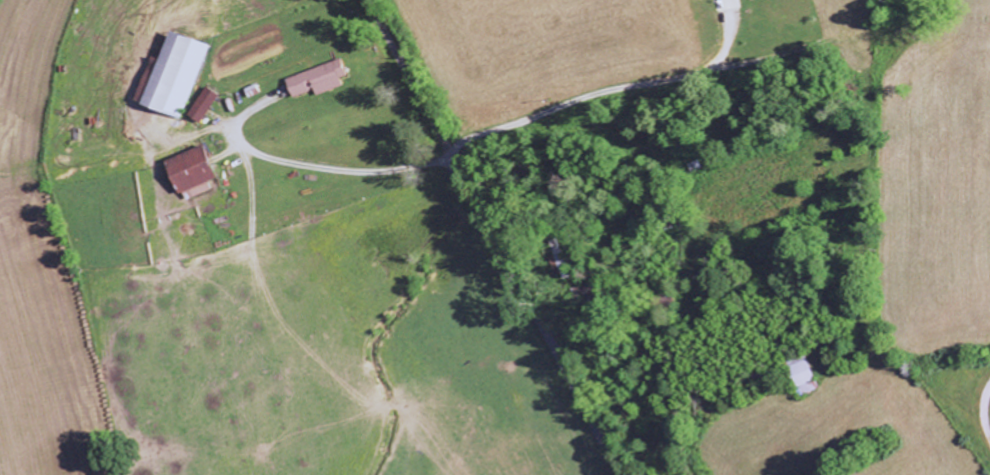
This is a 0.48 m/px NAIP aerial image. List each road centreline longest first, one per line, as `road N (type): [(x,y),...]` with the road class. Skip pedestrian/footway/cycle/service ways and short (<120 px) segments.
road 1 (residential): [(620,474),(364,0)]

